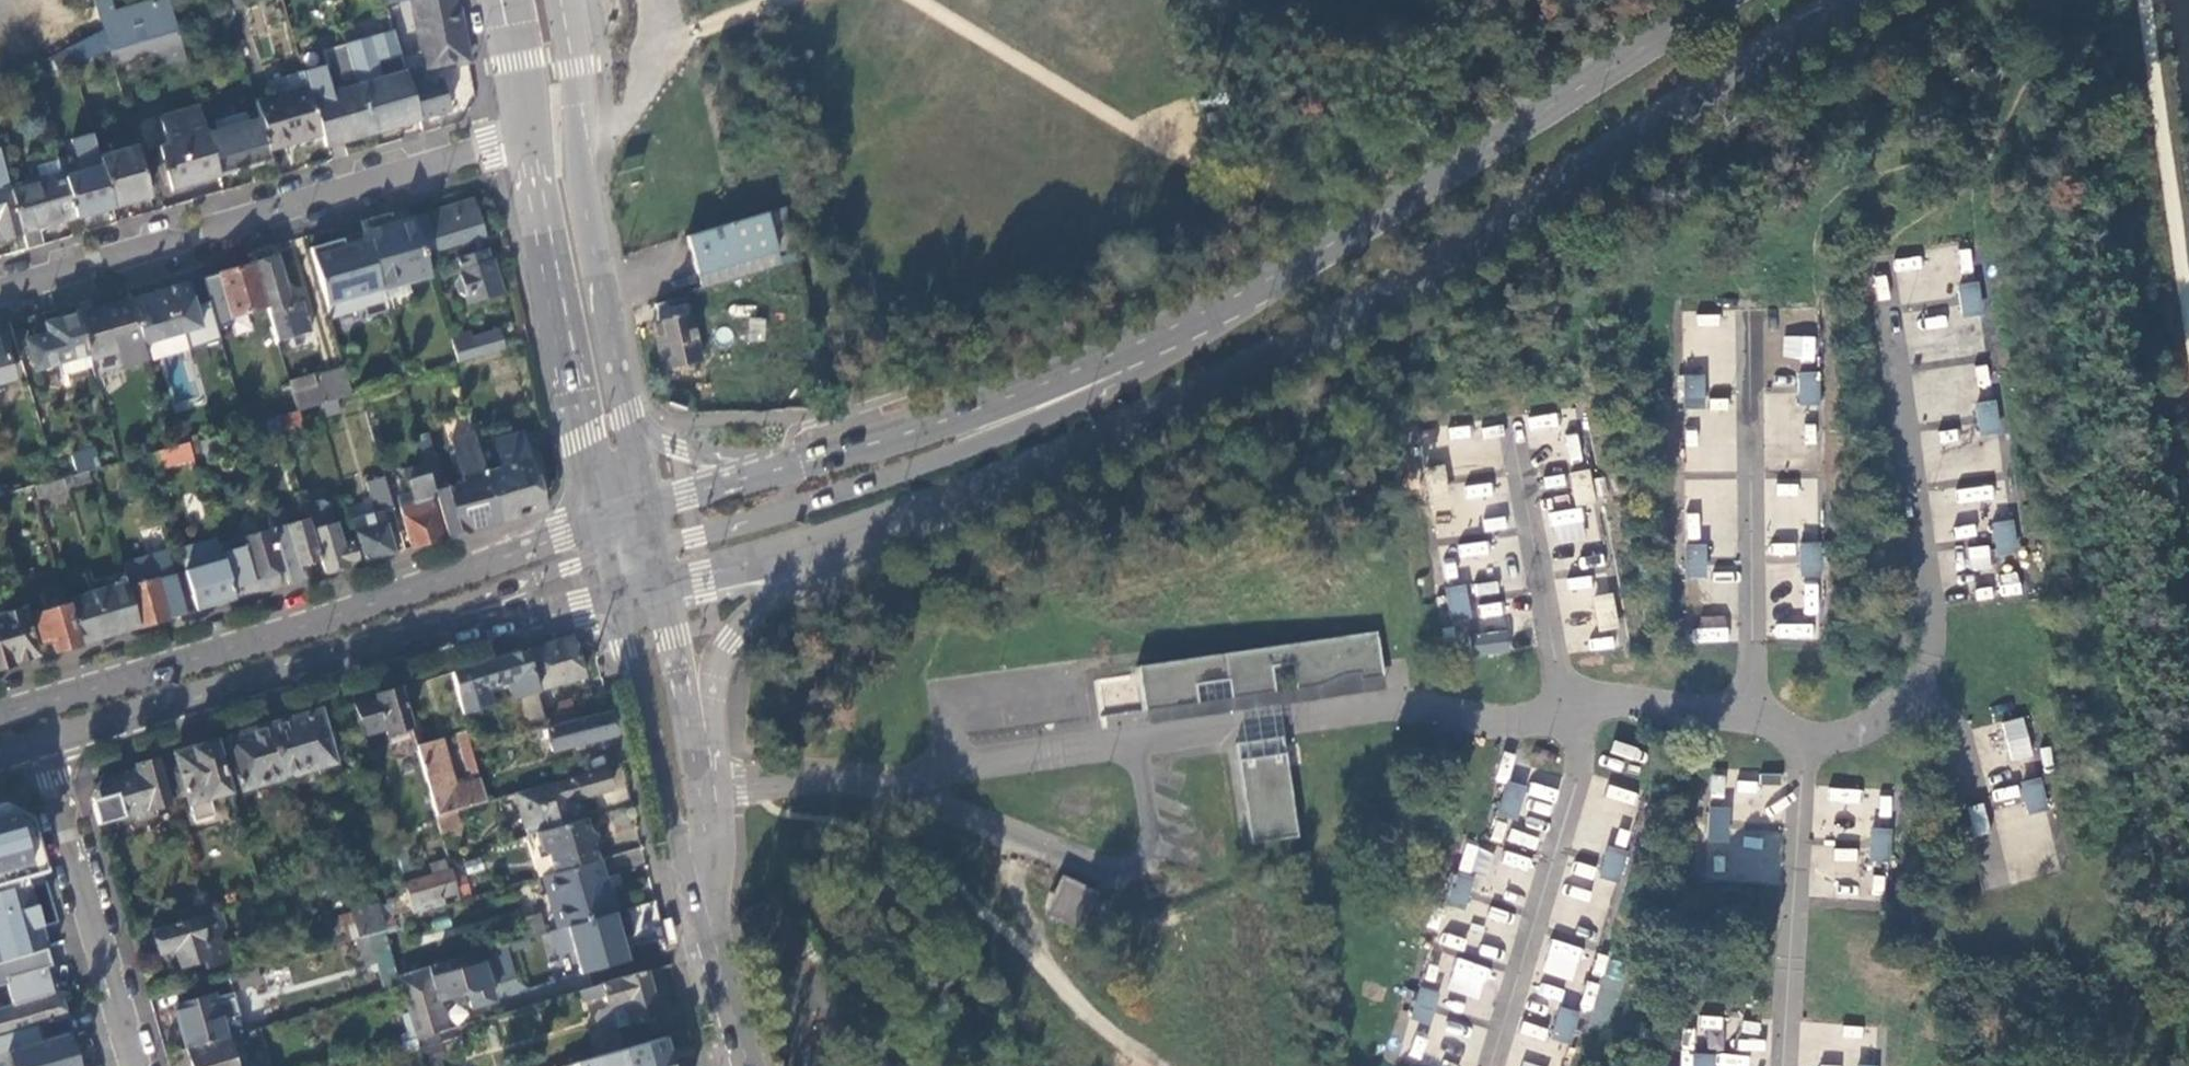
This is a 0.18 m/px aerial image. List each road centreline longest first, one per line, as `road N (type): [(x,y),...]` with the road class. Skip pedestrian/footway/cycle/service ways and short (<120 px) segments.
road 1 (primary): [(853,532),(1064,457),(1339,326),(1852,0)]
road 2 (primary): [(1257,285),(1157,363),(1092,397),(890,478),(655,550)]
road 3 (primary): [(604,524),(285,633),(0,716)]
road 4 (residential): [(0,292),(522,143)]
road 5 (primary): [(1718,0),(1394,207),(1257,285)]
road 6 (primary): [(1257,285),(1016,395),(788,467)]
road 7 (residential): [(1140,740),(1399,707),(1502,722),(1571,708)]
road 8 (secondary): [(625,428),(573,156),(575,68),(564,0)]
road 9 (residential): [(1919,688),(1936,618),(1888,265)]
road 10 (residential): [(1751,715),(1750,314)]
road 11 (residential): [(899,774),(1002,826),(1117,871),(1138,870),(1151,855),(1140,740)]
road 12 (secondary): [(522,143),(604,524)]
road 13 (residential): [(1495,1065),(1583,766),(1571,708)]
road 14 (primary): [(288,671),(611,551)]
road 15 (primary): [(288,671),(620,593)]
road 16 (residential): [(40,743),(136,1065)]
road 17 (residential): [(1799,745),(1781,1065)]
road 18 (tertiary): [(620,593),(678,828),(713,894)]
road 19 (tertiary): [(713,894),(662,584)]
road 20 (primary): [(737,784),(714,674),(722,654),(746,622),(853,532)]
road 21 (residential): [(1571,708),(1553,652),(1515,433)]
road 22 (primary): [(40,743),(288,671)]
road 23 (residential): [(899,774),(1140,740)]
road 24 (residential): [(1919,688),(1963,735),(1999,881)]
road 25 (primary): [(662,584),(853,532)]
road 26 (residential): [(1571,708),(1751,715)]
road 27 (tertiary): [(713,894),(753,1065)]
road 28 (primary): [(788,467),(695,451),(625,428)]
road 29 (residential): [(737,784),(899,774)]
road 30 (primary): [(788,467),(646,509)]
road 31 (secondary): [(495,0),(522,143)]
road 32 (residential): [(1799,745),(1856,733),(1919,688)]

